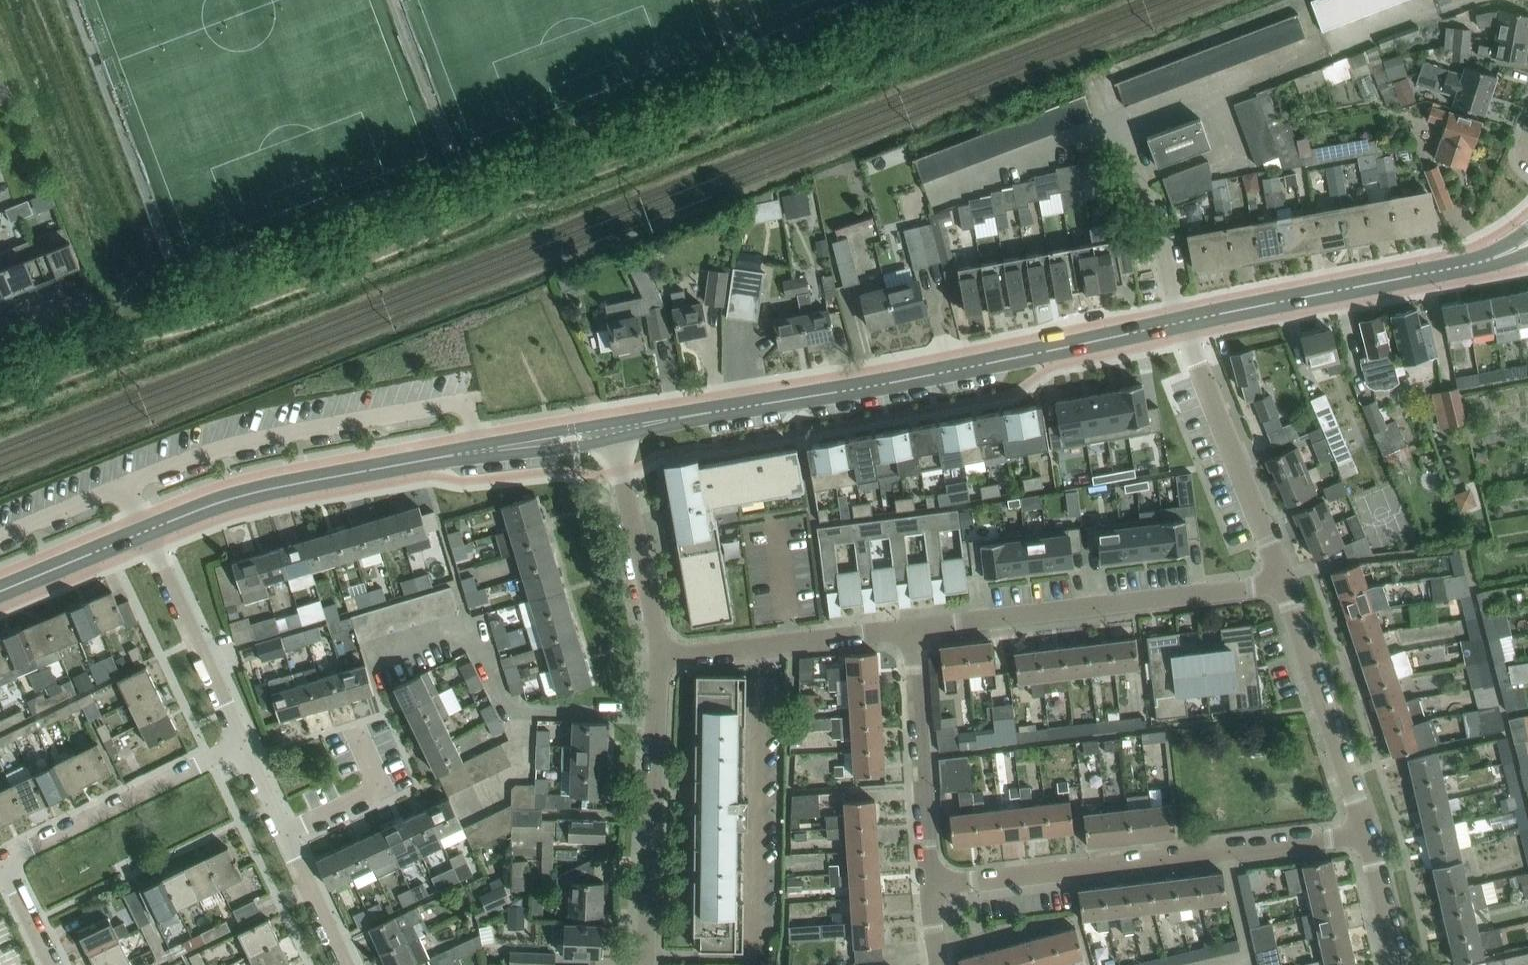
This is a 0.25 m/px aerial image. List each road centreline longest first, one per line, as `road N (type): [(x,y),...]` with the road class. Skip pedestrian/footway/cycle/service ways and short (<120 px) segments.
road 1 (tertiary): [(611,429),(1180,322)]
road 2 (tertiary): [(143,531),(267,489),(611,429)]
road 3 (residential): [(931,886),(1367,832)]
road 4 (residential): [(911,626),(1284,584)]
road 5 (tertiary): [(1180,322),(1486,260)]
road 6 (residential): [(1284,584),(1180,322)]
road 7 (residential): [(244,743),(2,864)]
road 8 (residential): [(1367,832),(1284,584)]
road 9 (residential): [(911,626),(931,886)]
road 10 (residential): [(648,964),(658,711)]
road 11 (residential): [(660,655),(911,626)]
road 12 (residential): [(244,743),(346,964)]
road 13 (residential): [(143,531),(244,743)]
road 14 (residential): [(660,655),(611,429)]
road 15 (residential): [(1117,125),(1327,46)]
road 16 (residential): [(1180,322),(1160,235),(1117,125)]
road 17 (residential): [(930,196),(1117,125)]
road 18 (residential): [(509,711),(471,630),(390,655)]
road 19 (tertiary): [(0,590),(143,531)]
road 20 (residential): [(509,711),(658,711)]
road 21 (residential): [(1397,964),(1367,832)]
road 22 (residential): [(460,800),(525,768),(509,711)]

